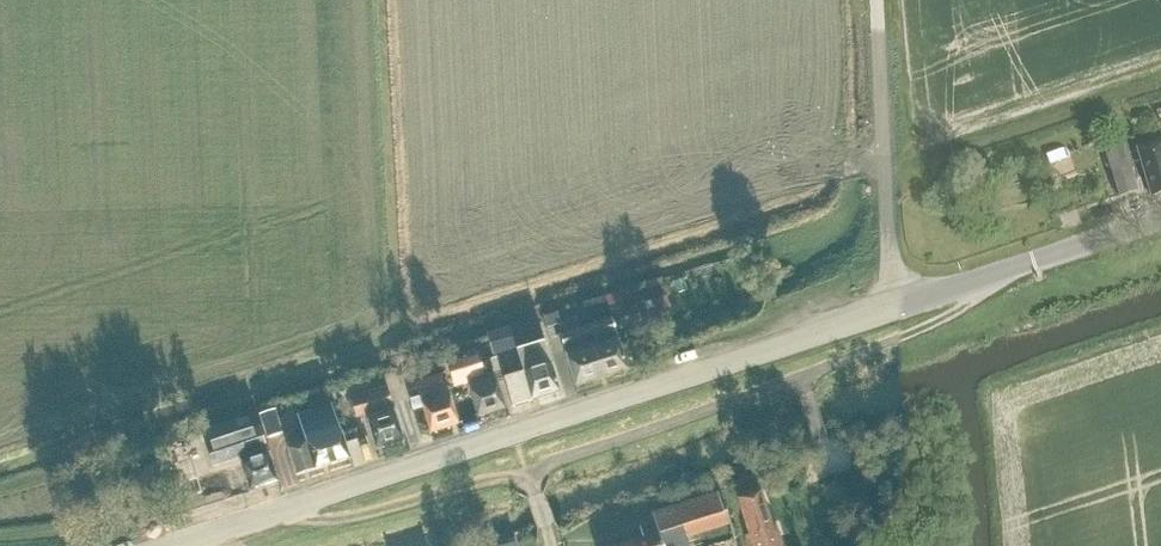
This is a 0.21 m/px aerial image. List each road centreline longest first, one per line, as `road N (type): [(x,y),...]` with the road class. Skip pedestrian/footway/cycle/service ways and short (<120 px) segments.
road 1 (tertiary): [(185,545),(1160,219)]
road 2 (track): [(976,280),(970,305),(897,340),(533,471),(351,518),(314,521),(294,509)]

